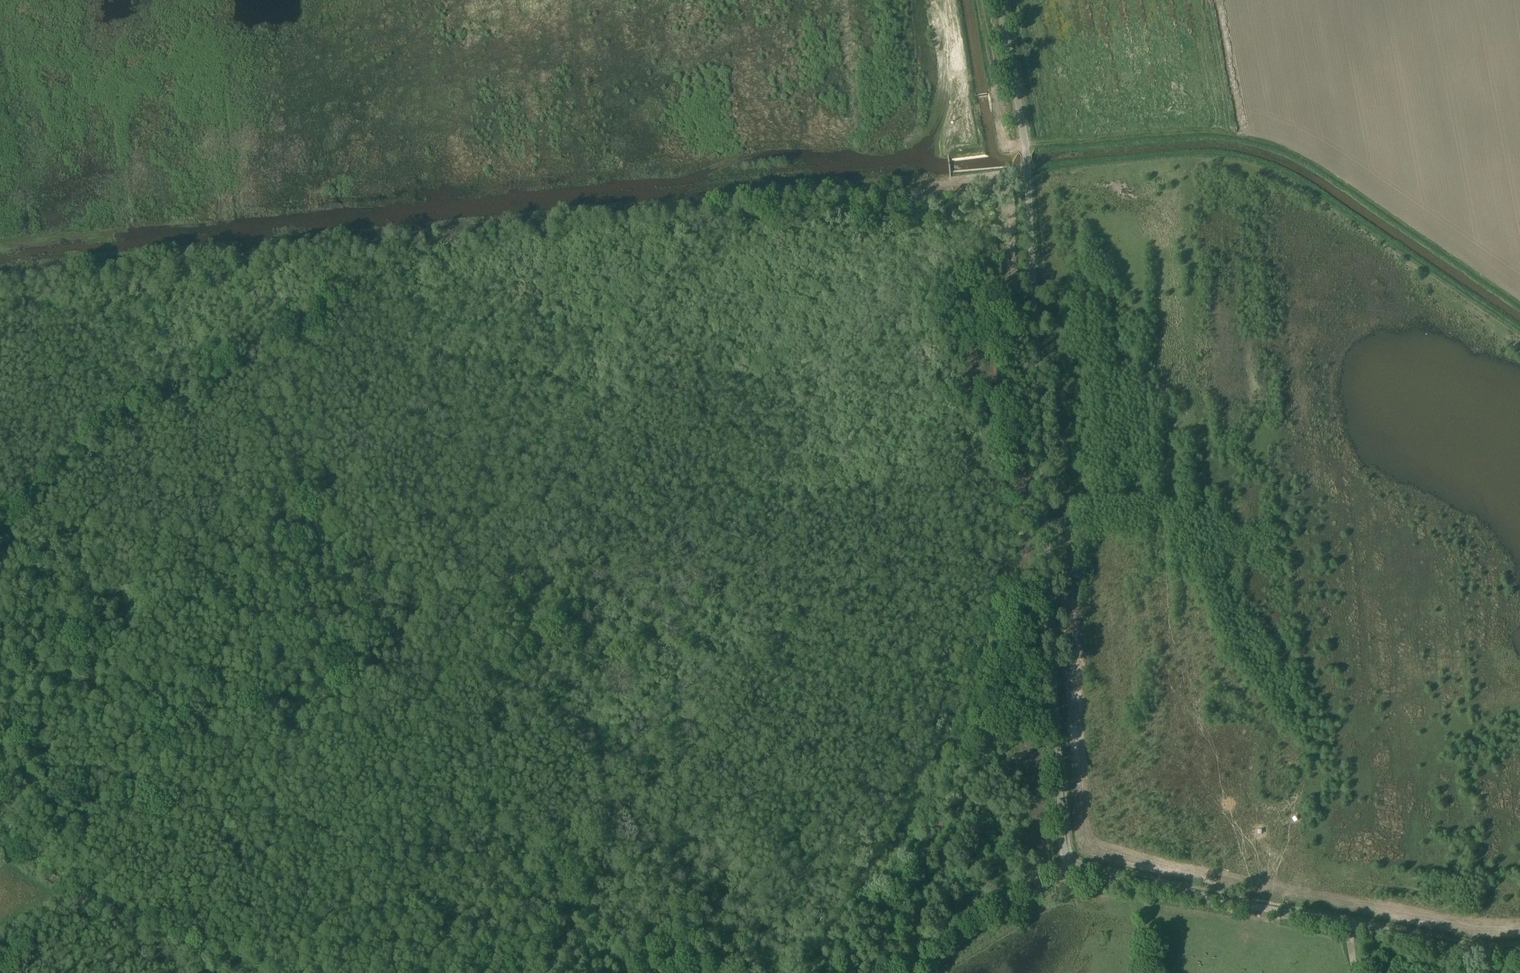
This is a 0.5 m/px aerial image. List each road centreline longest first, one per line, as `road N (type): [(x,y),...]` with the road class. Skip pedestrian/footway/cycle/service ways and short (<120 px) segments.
road 1 (unclassified): [(1519,951),(1428,942),(1068,861),(1027,176),(1000,0)]
road 2 (track): [(1024,145),(1236,133),(1291,152),(1519,302)]

